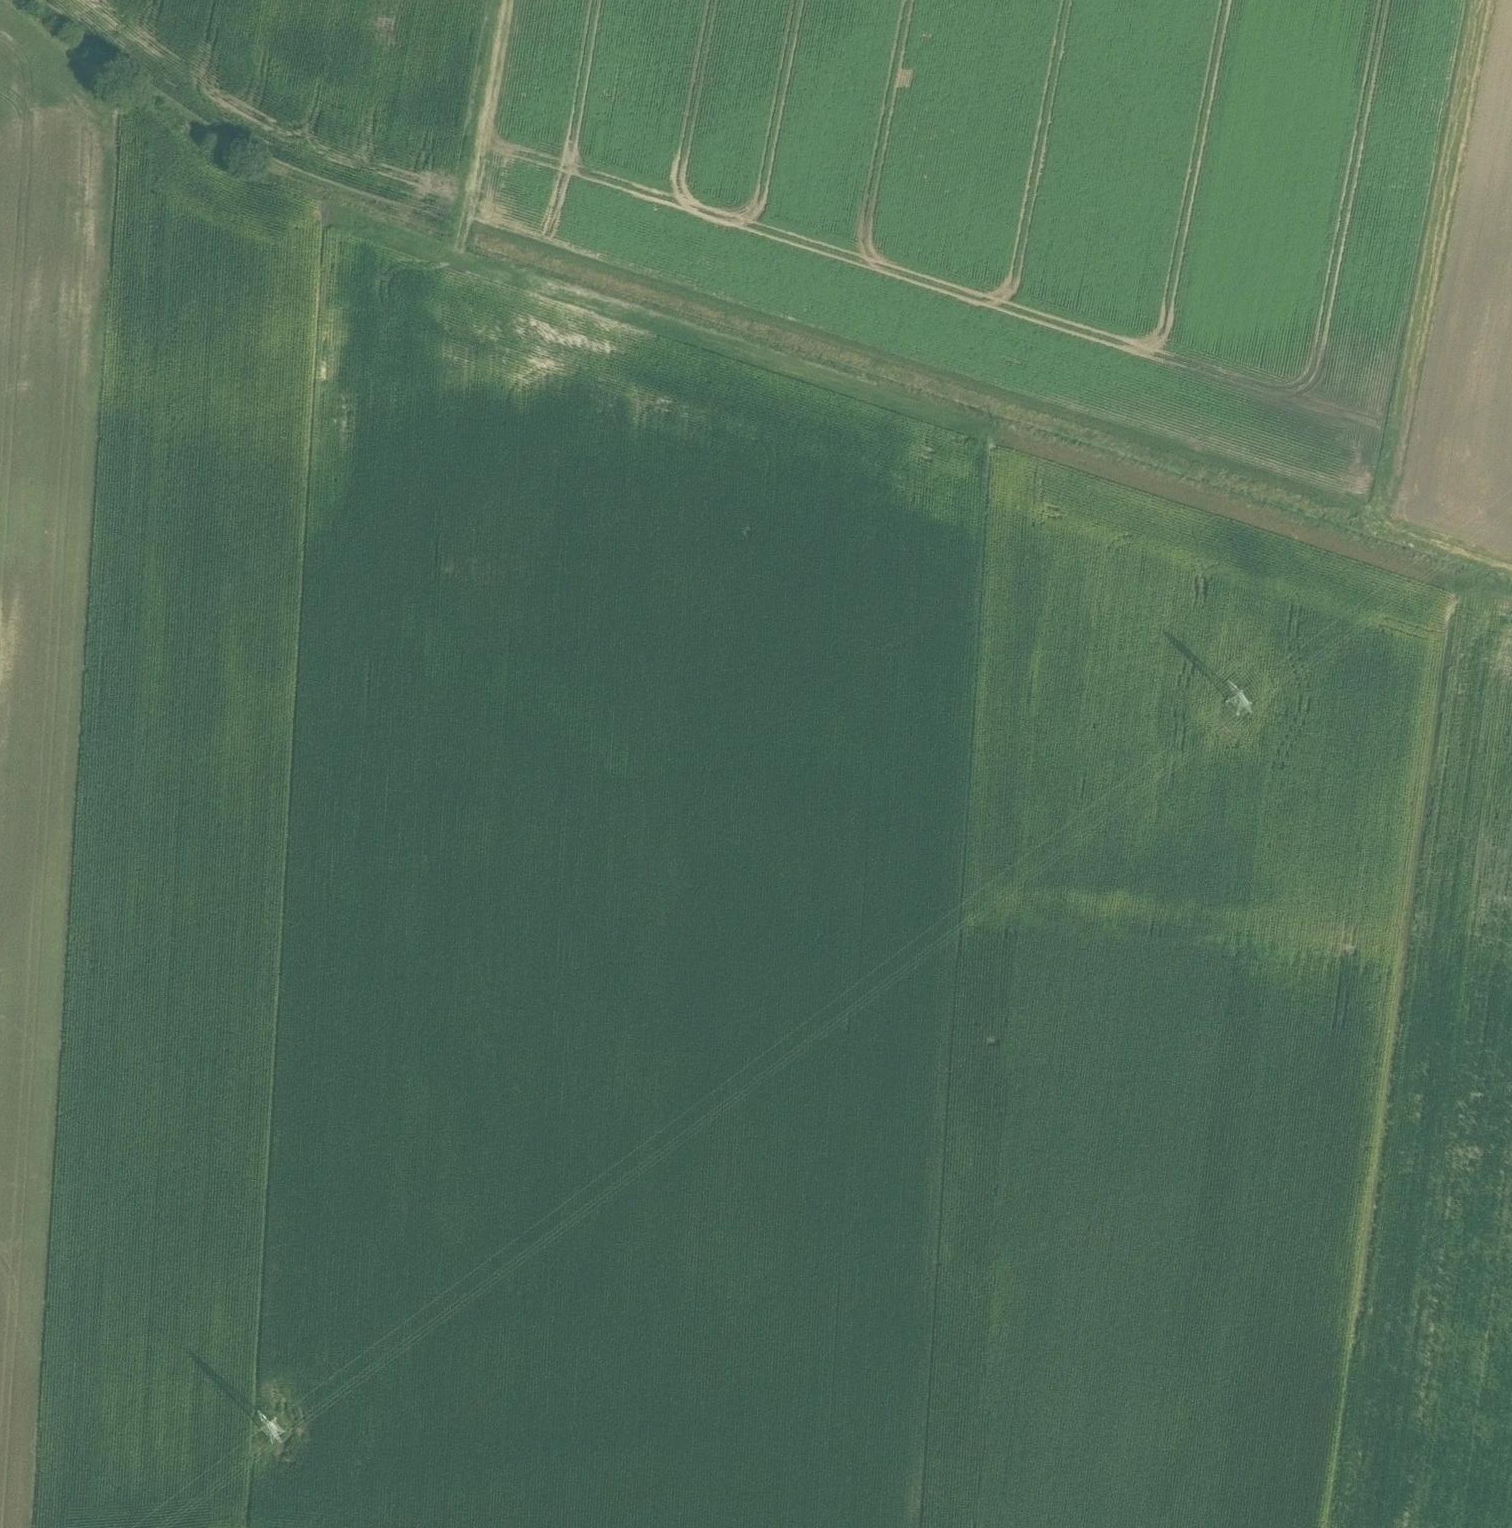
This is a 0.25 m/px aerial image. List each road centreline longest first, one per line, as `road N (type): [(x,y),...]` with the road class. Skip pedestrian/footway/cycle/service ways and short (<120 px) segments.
road 1 (track): [(1483,0),(1380,531)]

